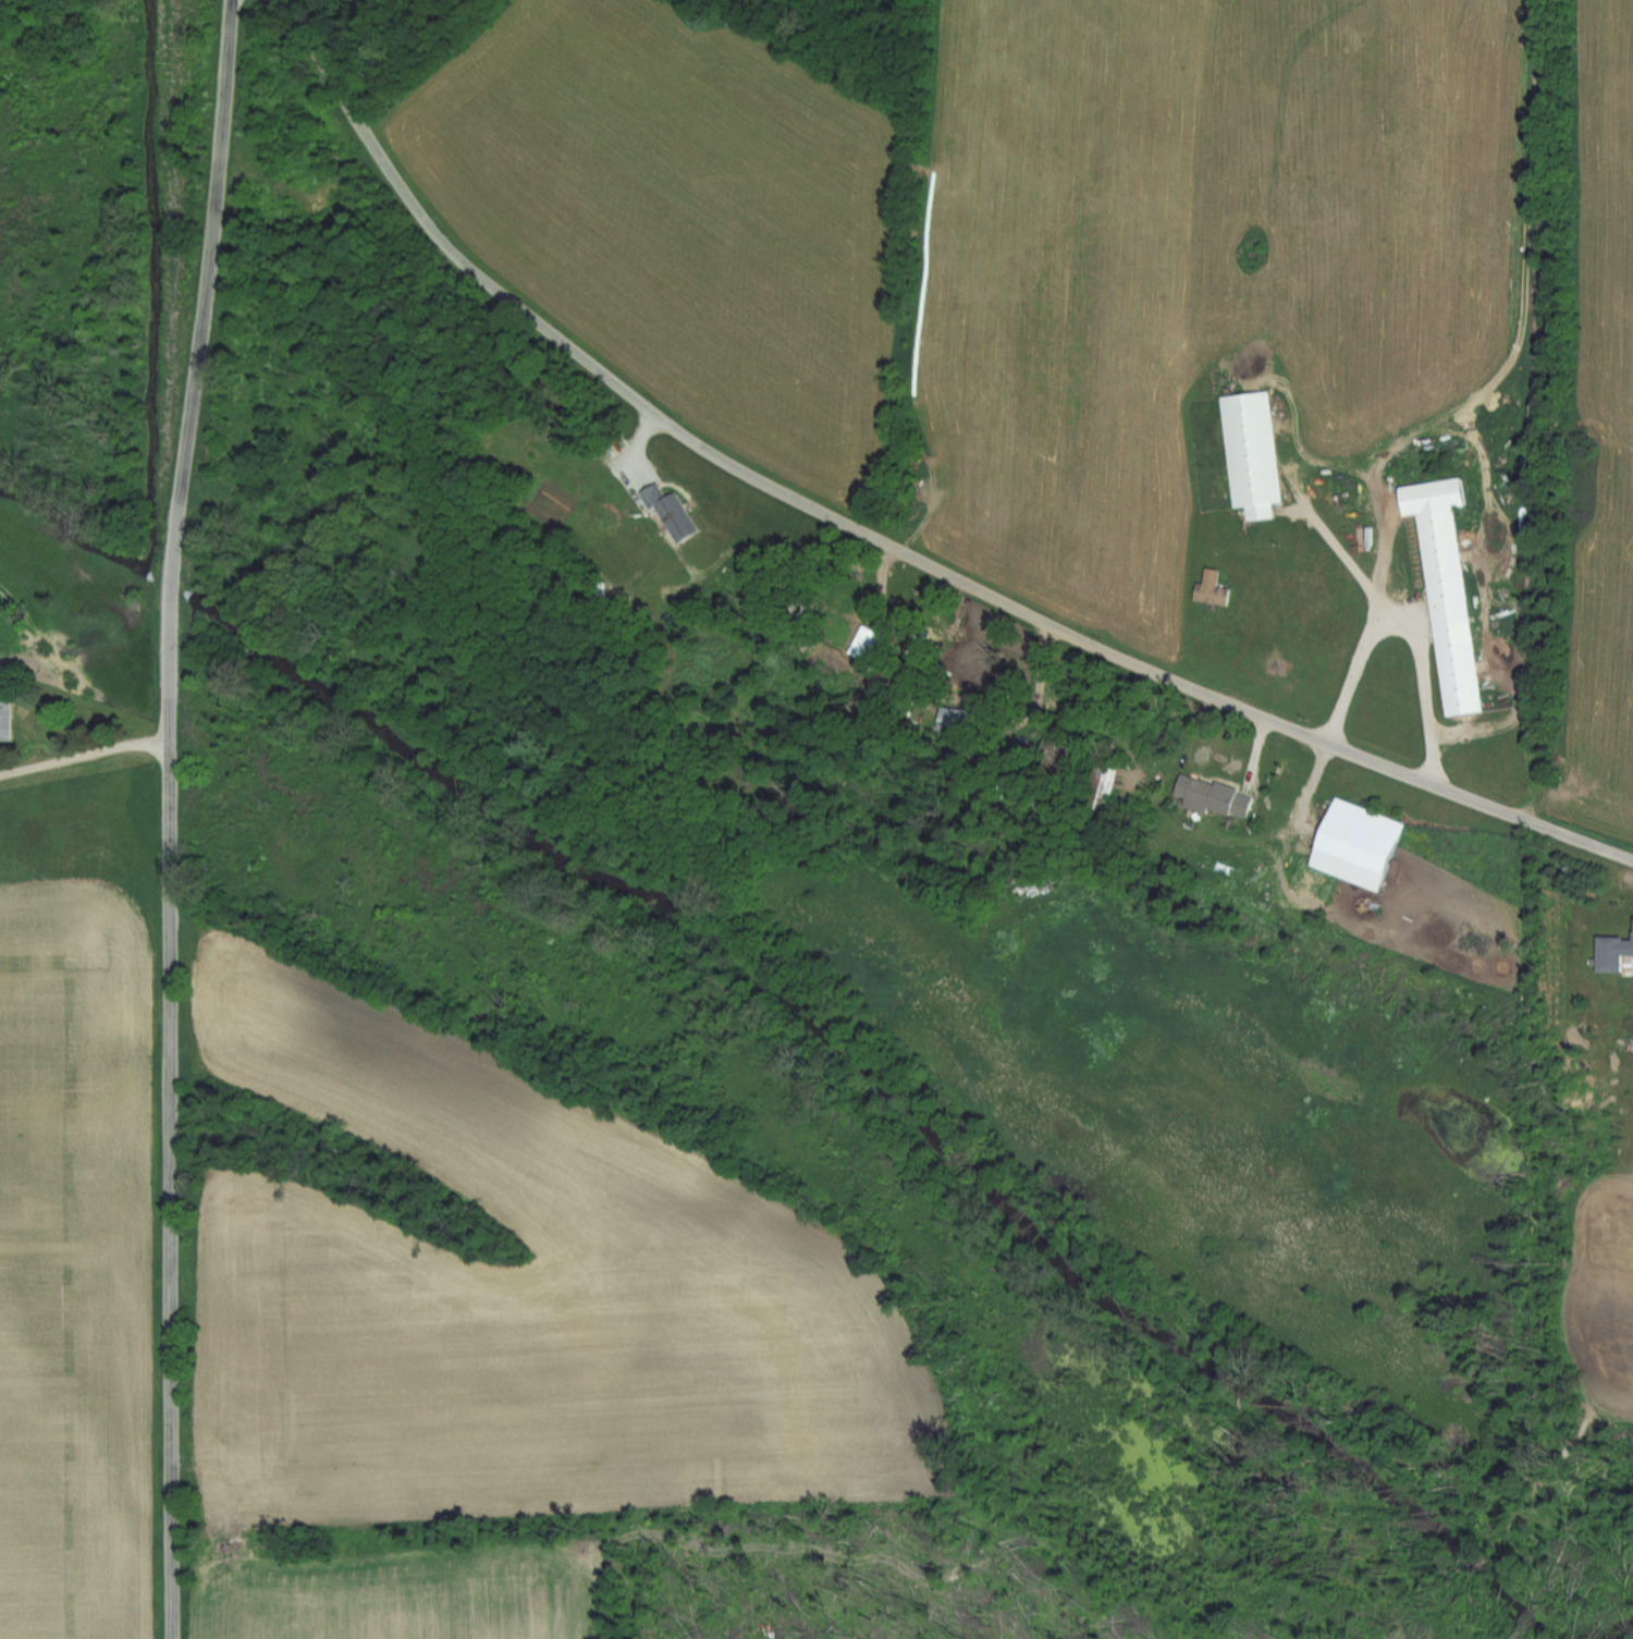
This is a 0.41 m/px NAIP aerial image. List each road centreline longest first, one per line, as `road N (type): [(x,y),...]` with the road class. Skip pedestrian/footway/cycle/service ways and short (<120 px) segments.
road 1 (residential): [(172,1638),(168,660),(231,0)]
road 2 (residential): [(1632,860),(1116,657),(786,496),(677,431),(450,252),(377,150),(287,0)]

